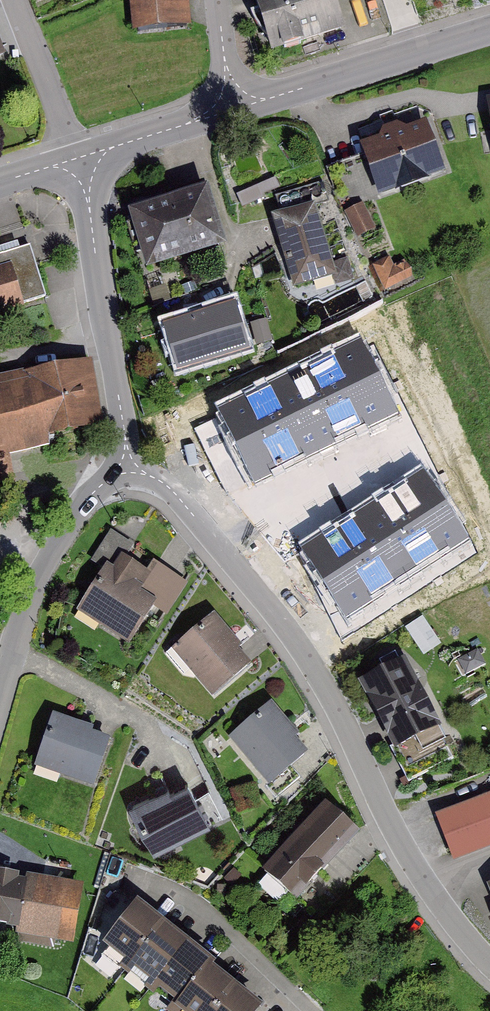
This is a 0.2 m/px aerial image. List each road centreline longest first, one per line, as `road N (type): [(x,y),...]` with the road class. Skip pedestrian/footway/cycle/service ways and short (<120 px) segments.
road 1 (residential): [(489,963),(430,890),(326,685),(276,613),(172,490),(127,465)]
road 2 (residential): [(127,465),(83,168)]
road 3 (unclassified): [(0,703),(33,591),(60,540),(94,492),(127,465)]
road 4 (tertiary): [(489,30),(271,98),(232,98)]
road 5 (residential): [(83,168),(16,0)]
road 6 (tertiary): [(232,98),(83,168)]

